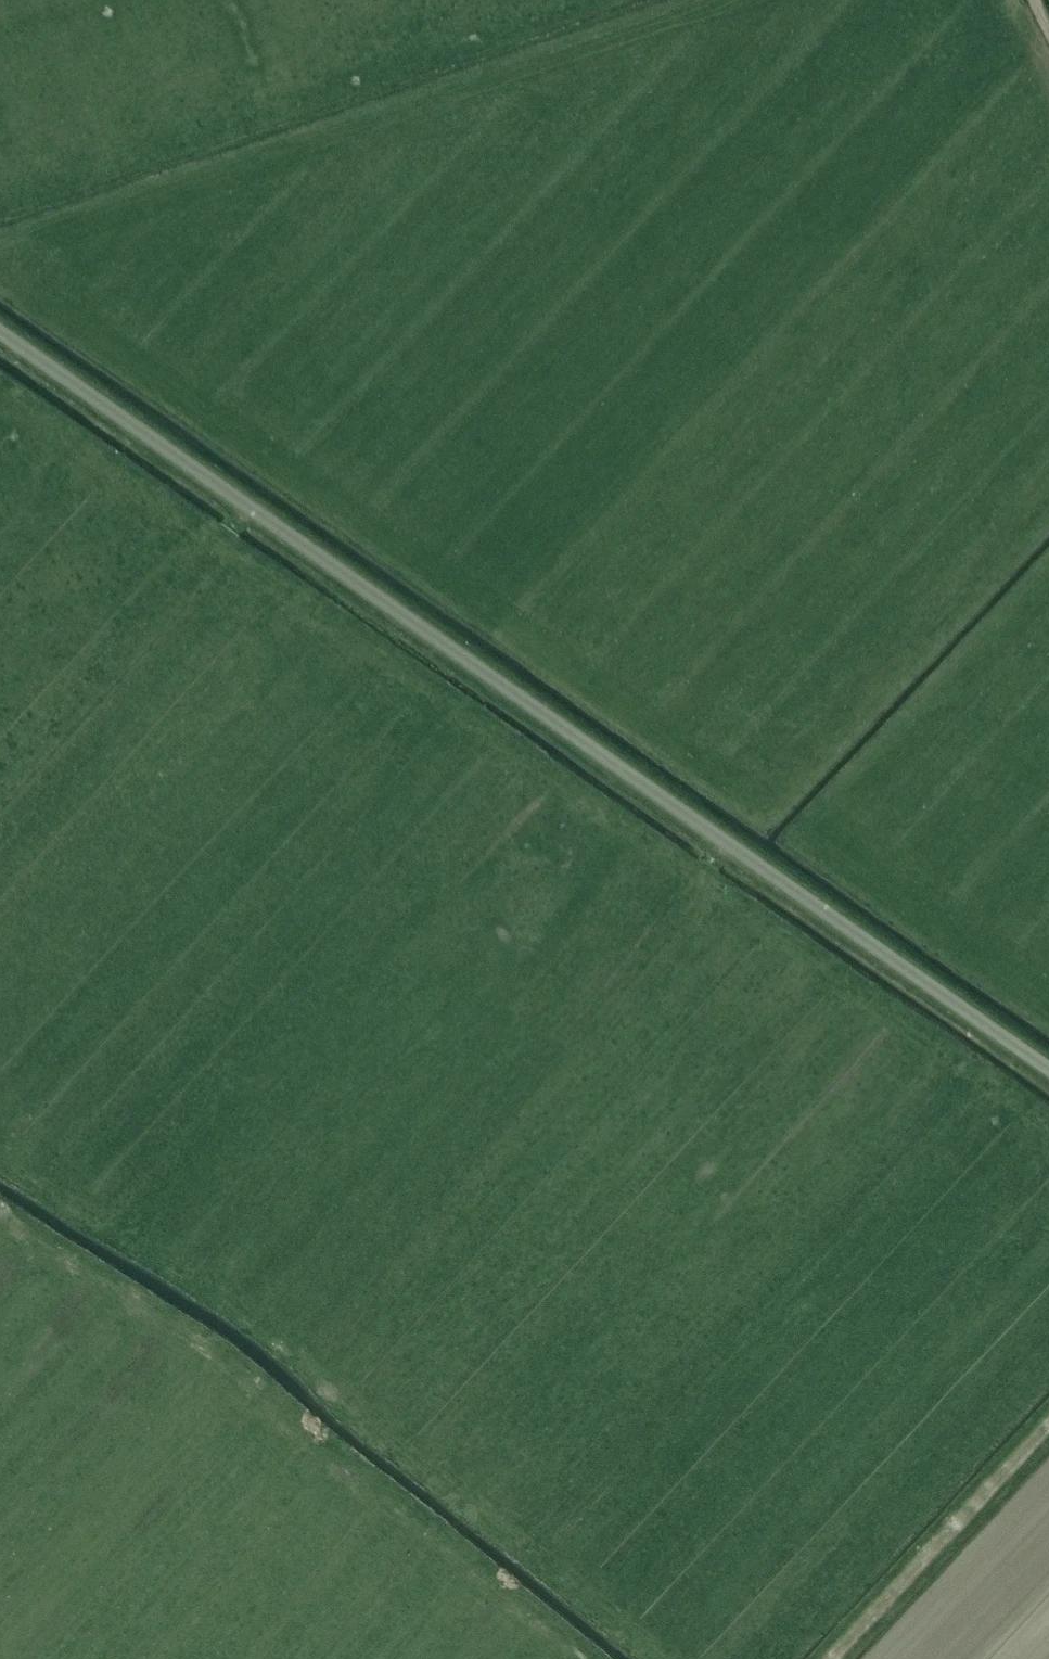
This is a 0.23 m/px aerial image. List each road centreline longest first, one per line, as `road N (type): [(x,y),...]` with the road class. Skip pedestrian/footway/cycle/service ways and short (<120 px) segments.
road 1 (unclassified): [(1048,1069),(0,336)]
road 2 (track): [(834,1658),(1048,1427)]

